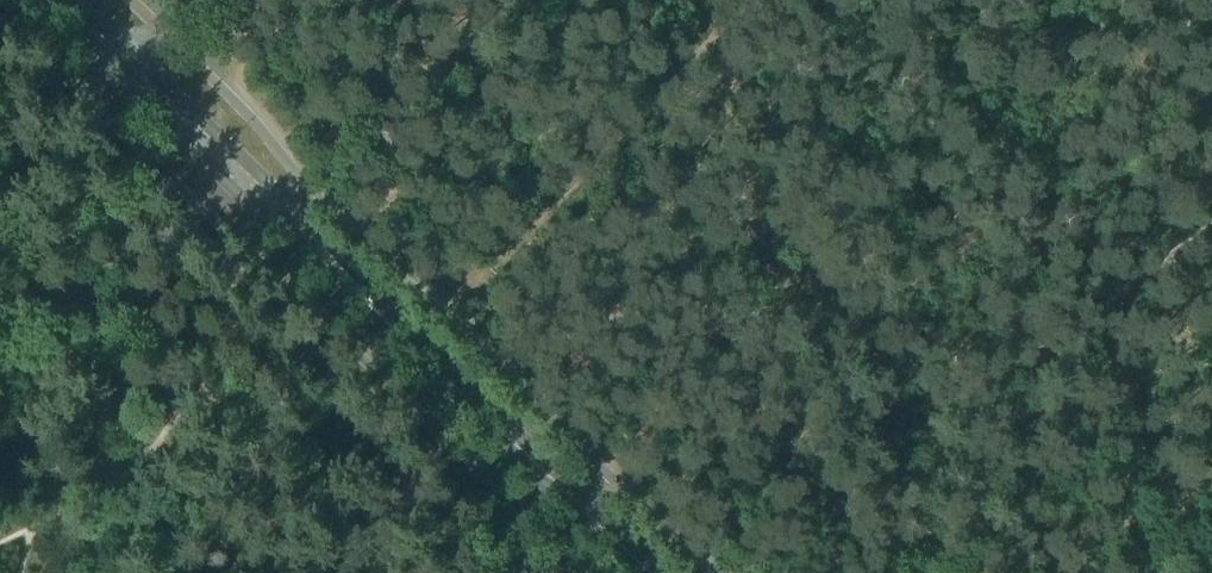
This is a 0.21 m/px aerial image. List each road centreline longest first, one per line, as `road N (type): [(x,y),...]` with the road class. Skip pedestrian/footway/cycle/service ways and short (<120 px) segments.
road 1 (secondary): [(649,572),(131,73)]

